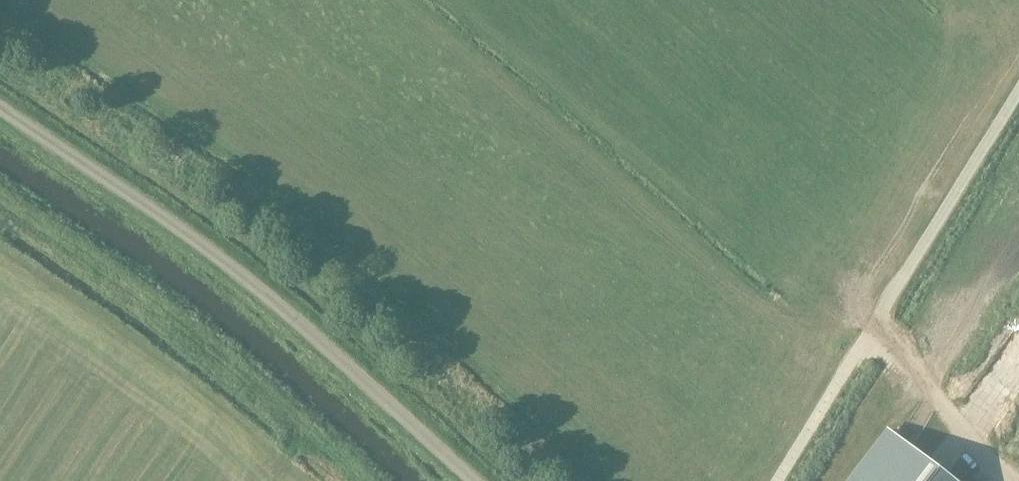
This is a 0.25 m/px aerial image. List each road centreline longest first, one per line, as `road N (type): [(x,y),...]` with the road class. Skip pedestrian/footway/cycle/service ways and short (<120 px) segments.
road 1 (unclassified): [(473,480),(247,278),(0,109)]

